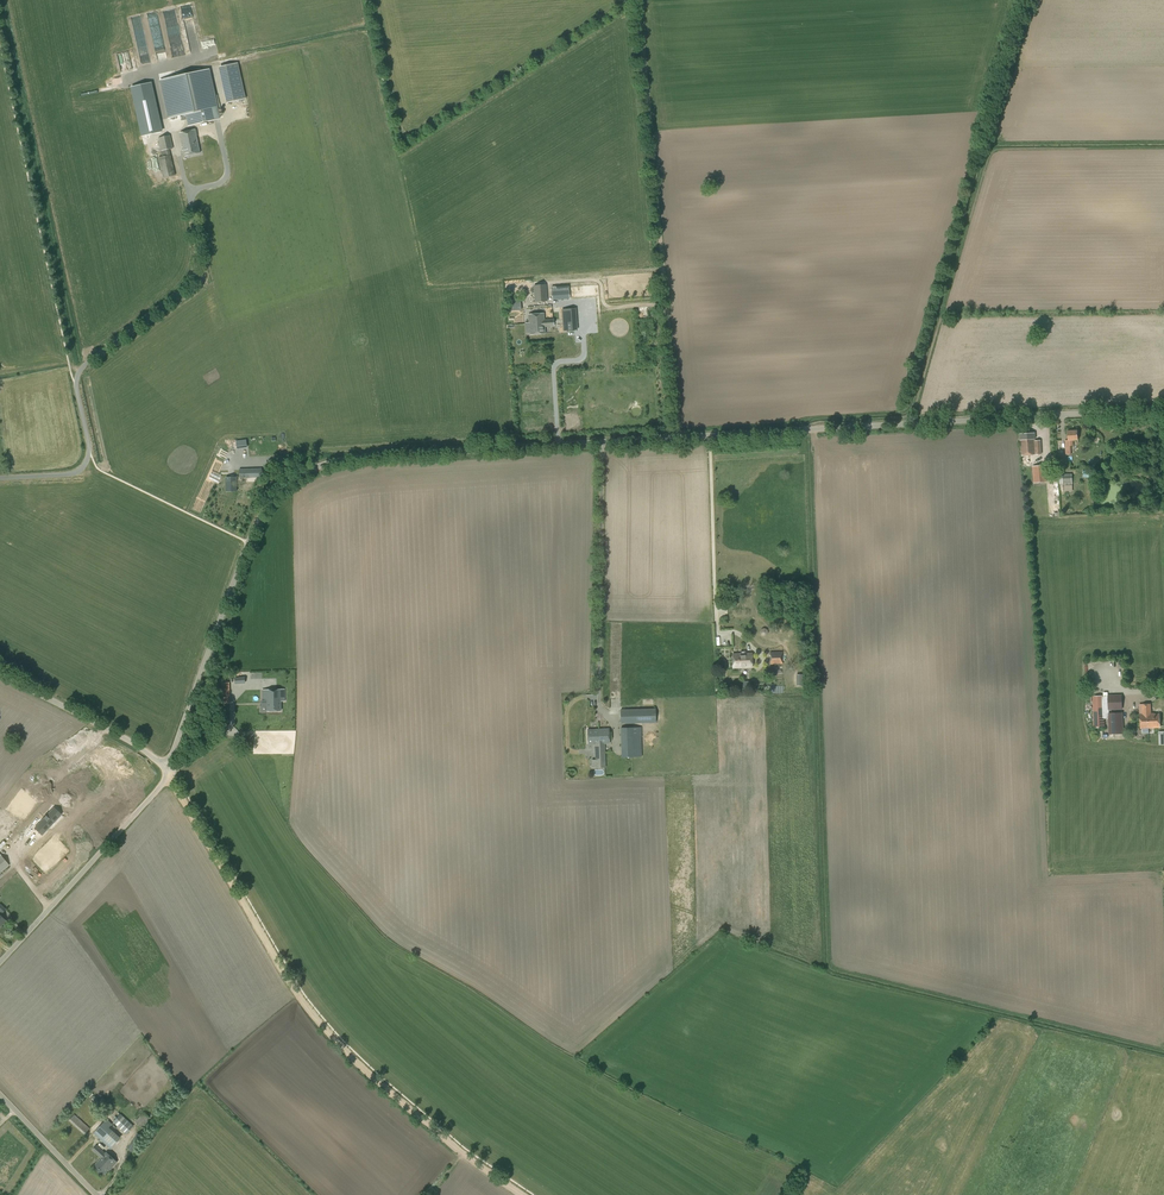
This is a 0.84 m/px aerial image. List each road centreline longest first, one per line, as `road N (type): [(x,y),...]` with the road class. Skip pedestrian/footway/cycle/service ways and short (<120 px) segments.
road 1 (unclassified): [(164,768),(252,534),(293,481),(368,457),(677,437)]
road 2 (track): [(525,1194),(371,1077),(309,1010),(168,776)]
road 3 (unclassified): [(1163,409),(677,437)]
road 4 (track): [(635,0),(677,437)]
road 5 (unclassified): [(0,478),(69,474),(84,465),(90,447),(75,383),(80,369),(173,298),(195,265),(198,232),(184,173)]
road 6 (unclassified): [(0,962),(170,774)]
road 7 (unclassified): [(164,768),(135,744),(0,674)]
road 8 (unclassified): [(97,1194),(0,1094)]

